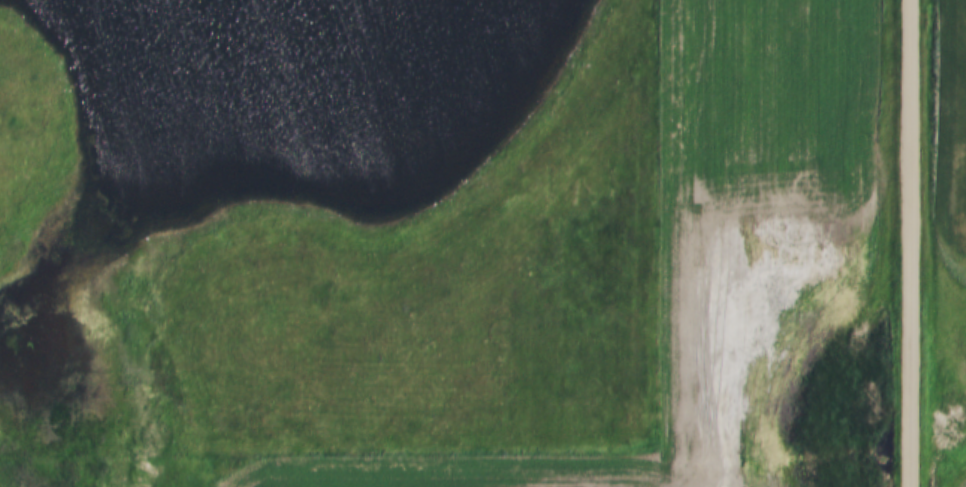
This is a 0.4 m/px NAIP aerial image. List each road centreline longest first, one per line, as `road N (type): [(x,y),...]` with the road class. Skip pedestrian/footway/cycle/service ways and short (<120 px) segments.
road 1 (residential): [(910,0),(909,486)]

